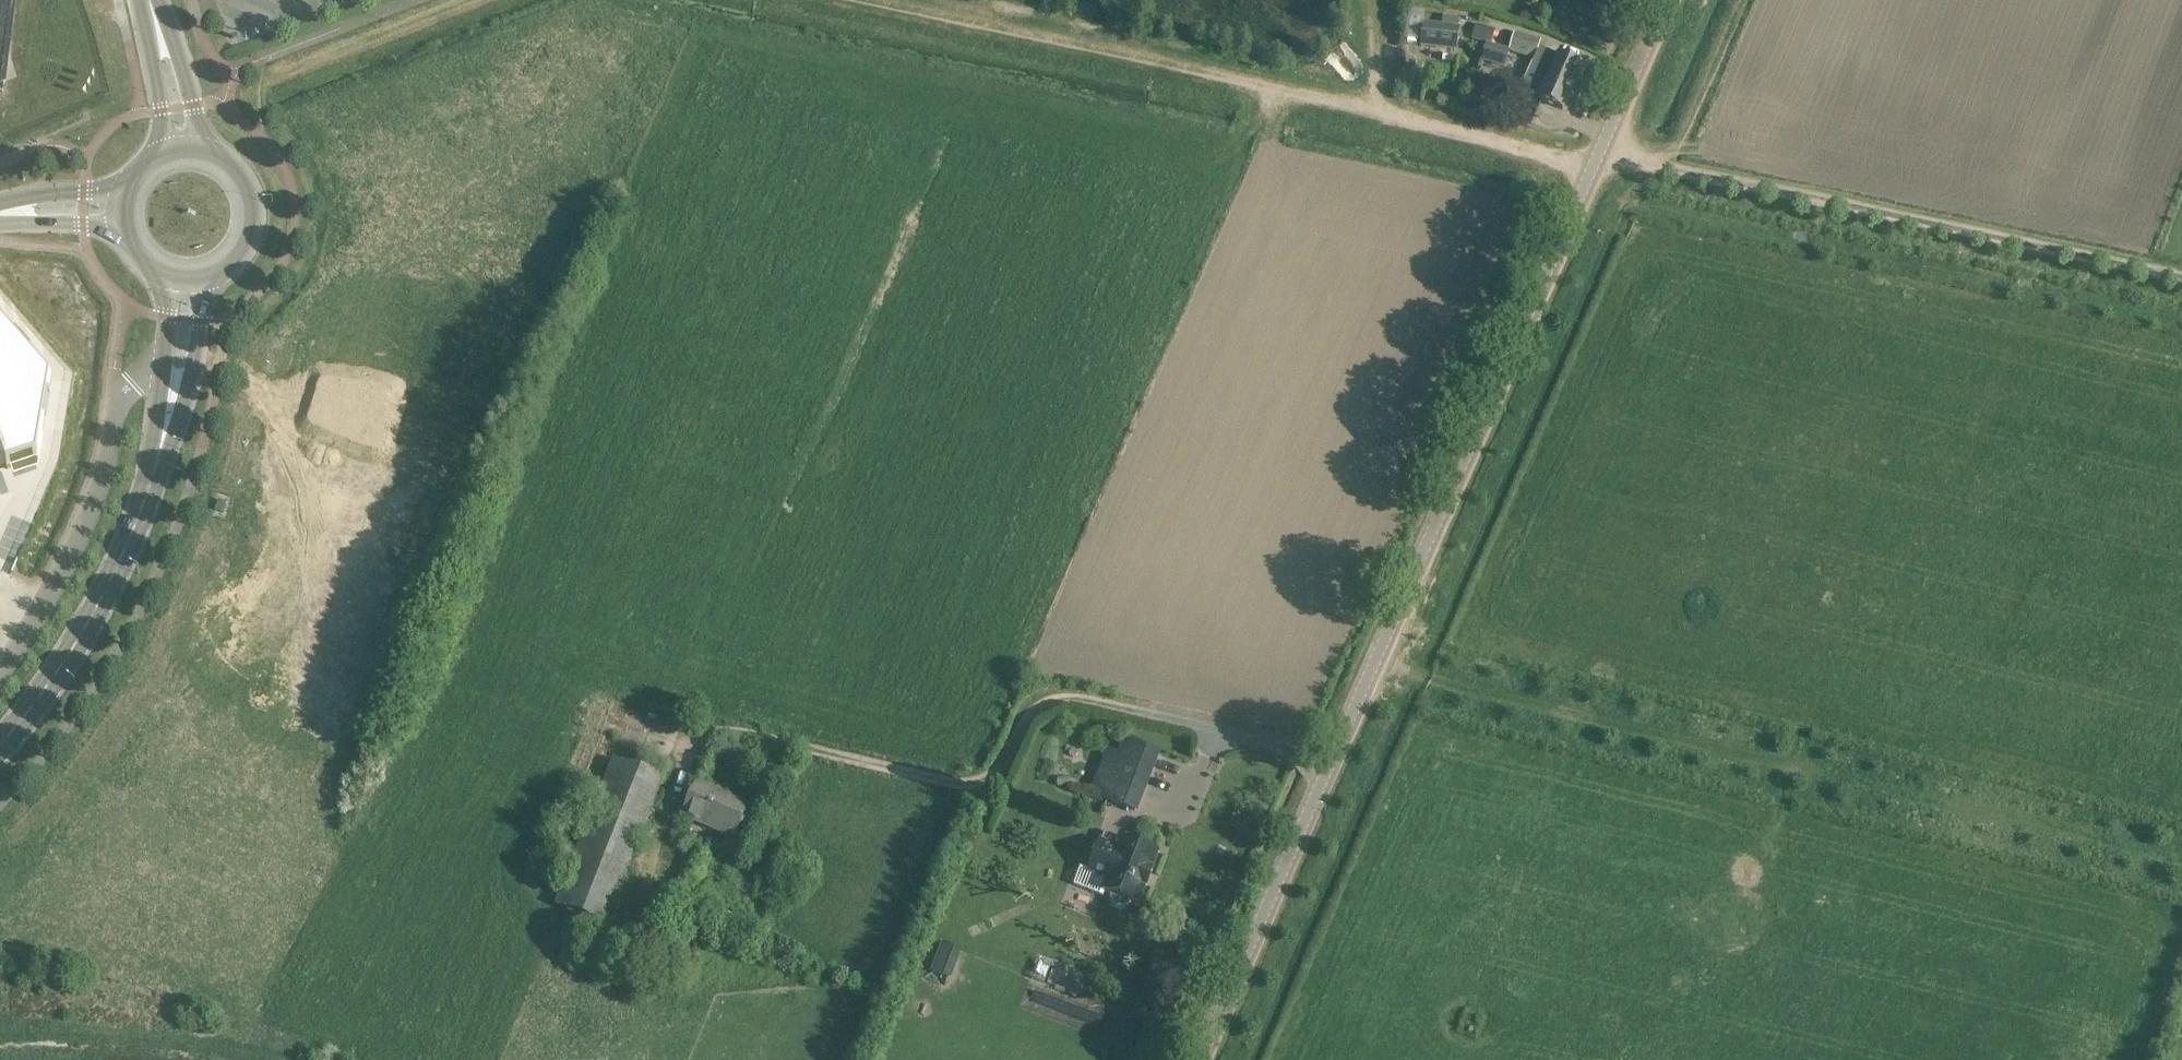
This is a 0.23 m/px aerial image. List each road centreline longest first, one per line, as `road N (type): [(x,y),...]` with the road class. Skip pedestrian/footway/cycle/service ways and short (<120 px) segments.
road 1 (unclassified): [(1200,1059),(1665,0)]
road 2 (tertiary): [(0,749),(98,615),(149,492),(176,402),(186,268)]
road 3 (tertiary): [(186,268),(220,258),(243,212),(231,179),(184,159)]
road 4 (tertiary): [(184,159),(148,0)]
road 5 (unclassified): [(0,215),(133,207)]

